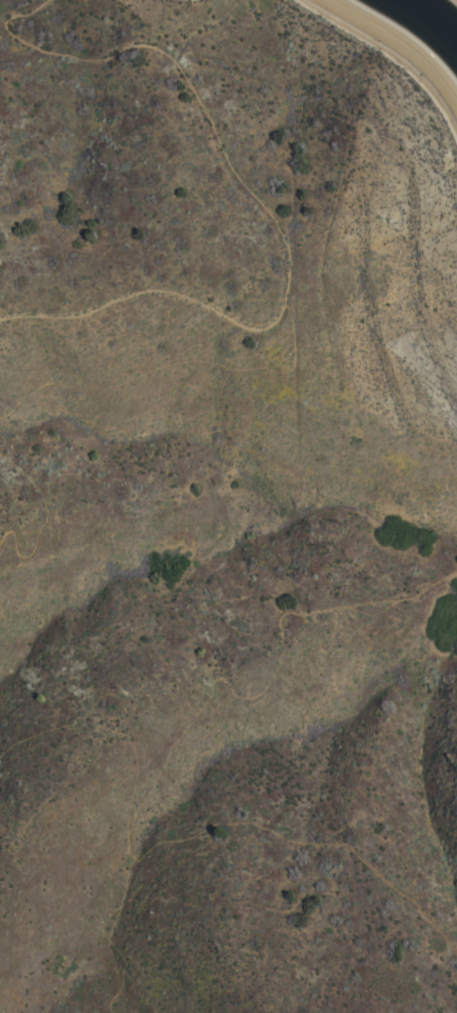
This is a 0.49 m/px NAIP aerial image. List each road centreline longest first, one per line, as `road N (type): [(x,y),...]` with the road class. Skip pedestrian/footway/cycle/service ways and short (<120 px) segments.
road 1 (track): [(328,0),(401,45),(456,110)]

